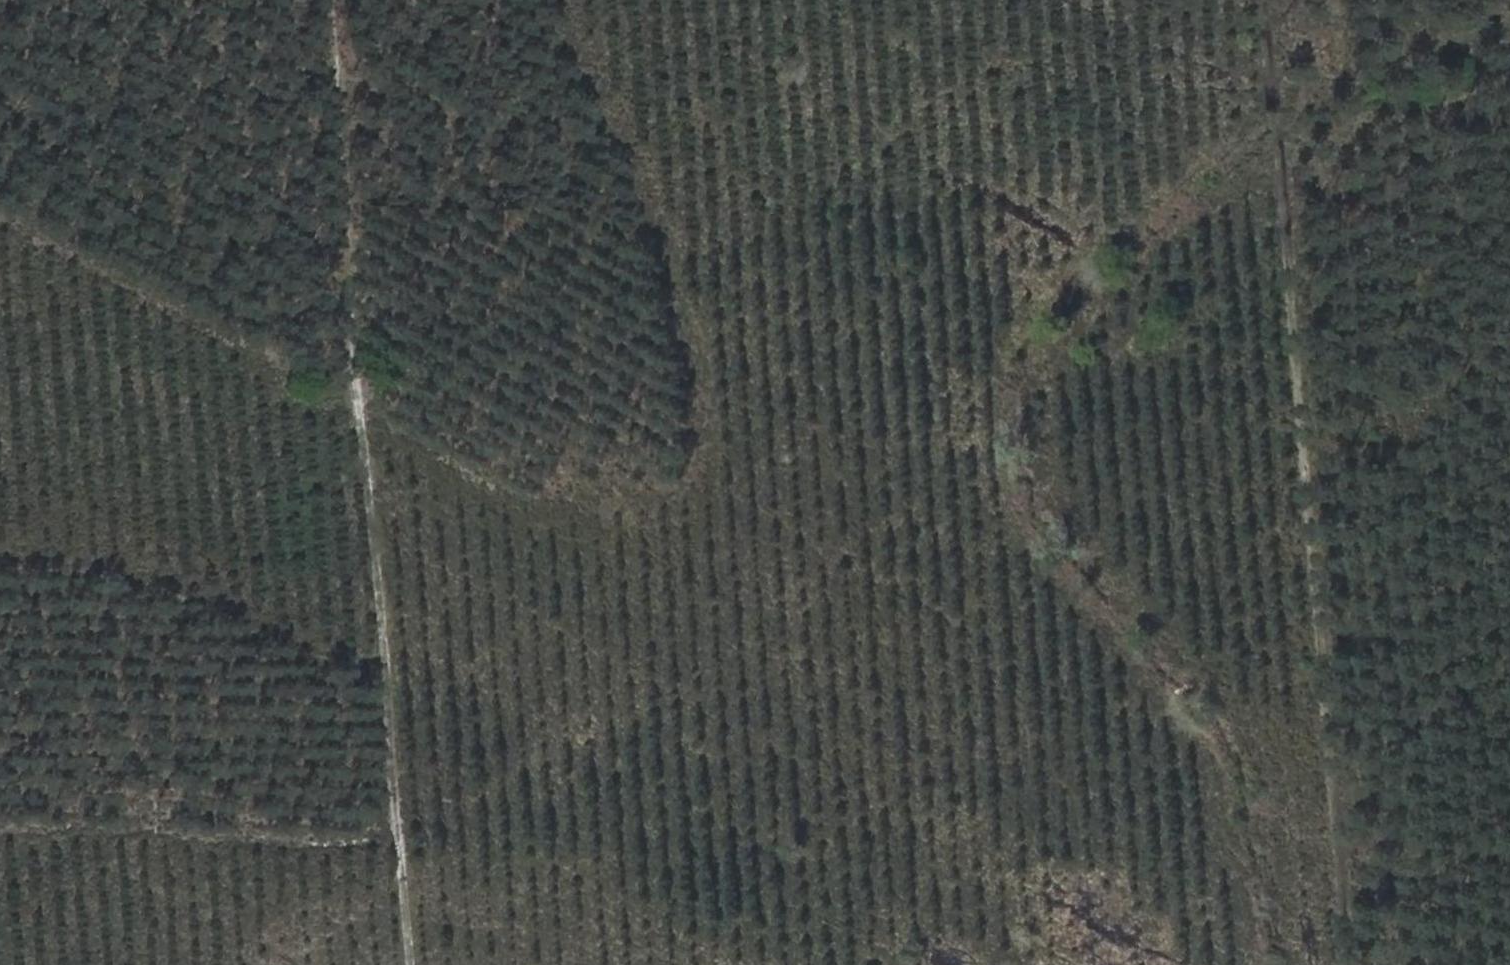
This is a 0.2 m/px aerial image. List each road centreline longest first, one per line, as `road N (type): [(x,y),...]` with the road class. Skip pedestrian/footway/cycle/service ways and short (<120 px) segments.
road 1 (track): [(405,964),(314,0)]
road 2 (track): [(1261,0),(1344,964)]

